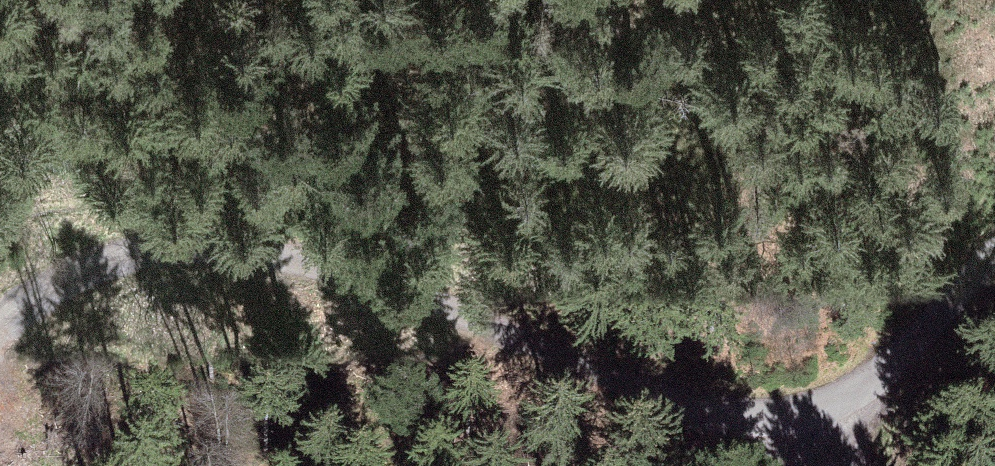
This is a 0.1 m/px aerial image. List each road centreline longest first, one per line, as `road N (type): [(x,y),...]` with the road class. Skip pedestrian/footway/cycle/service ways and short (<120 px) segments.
road 1 (track): [(853,412),(814,424),(699,415),(557,348),(200,238)]
road 2 (track): [(200,238),(86,269),(0,330)]
road 3 (track): [(853,412),(994,262)]

